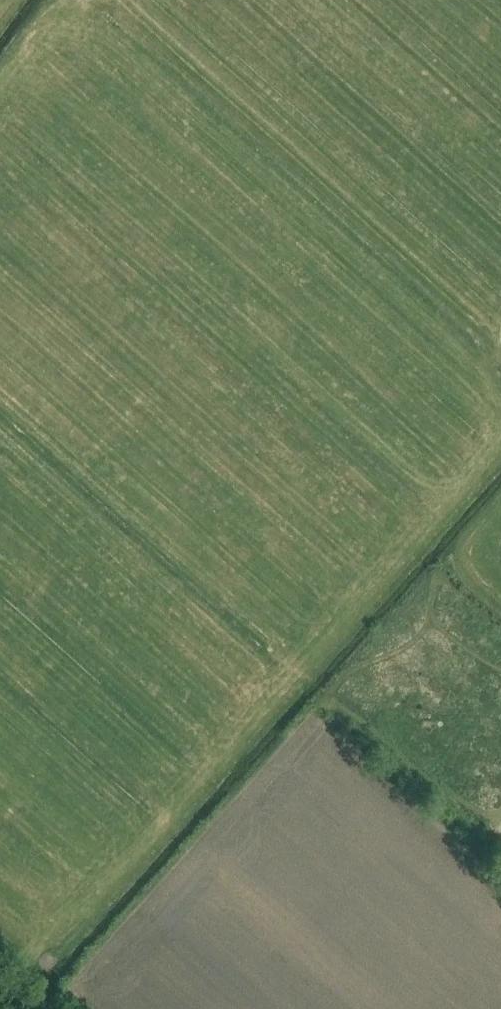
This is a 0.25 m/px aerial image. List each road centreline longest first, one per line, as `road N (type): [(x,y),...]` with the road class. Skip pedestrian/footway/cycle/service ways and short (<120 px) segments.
road 1 (track): [(101,0),(500,352)]

